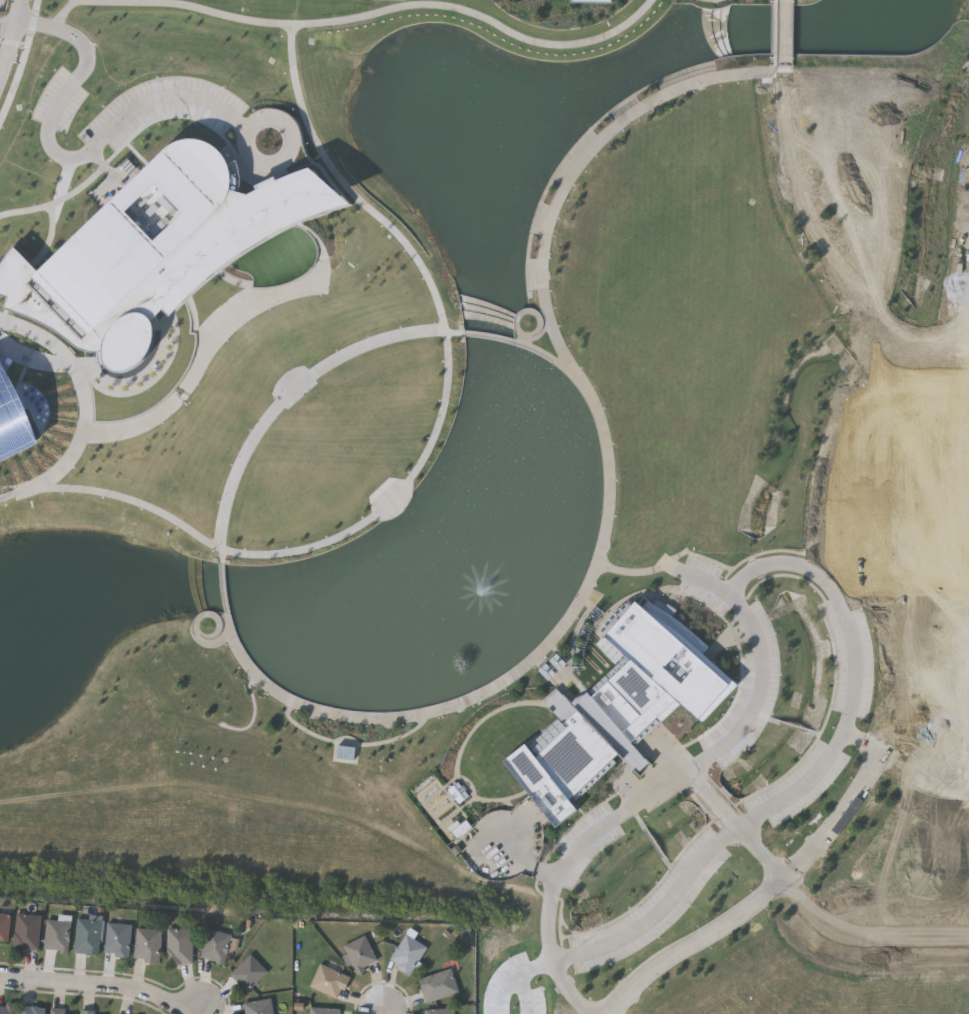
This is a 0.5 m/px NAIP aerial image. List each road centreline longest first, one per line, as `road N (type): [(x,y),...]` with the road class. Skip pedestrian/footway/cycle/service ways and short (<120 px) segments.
road 1 (residential): [(0,976),(169,999)]

